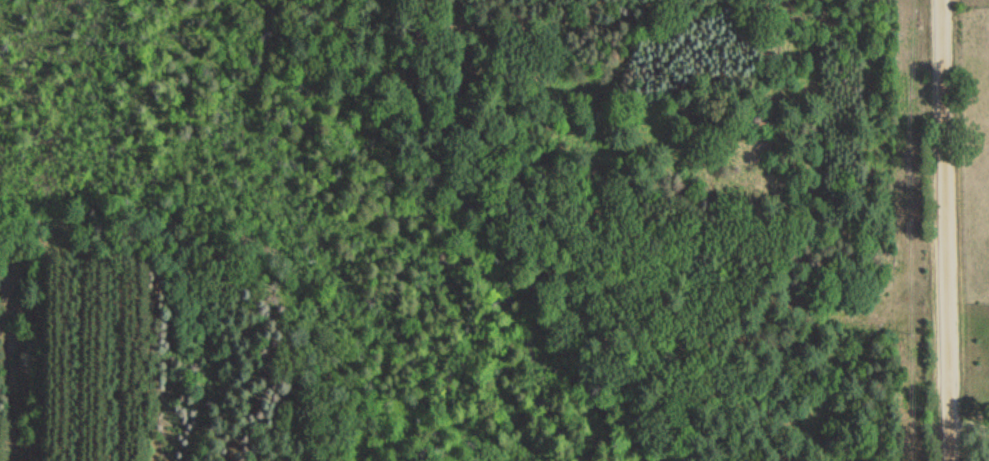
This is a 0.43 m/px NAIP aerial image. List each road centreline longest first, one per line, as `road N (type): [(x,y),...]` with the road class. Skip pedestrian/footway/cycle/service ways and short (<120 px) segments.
road 1 (residential): [(953,460),(946,0)]

